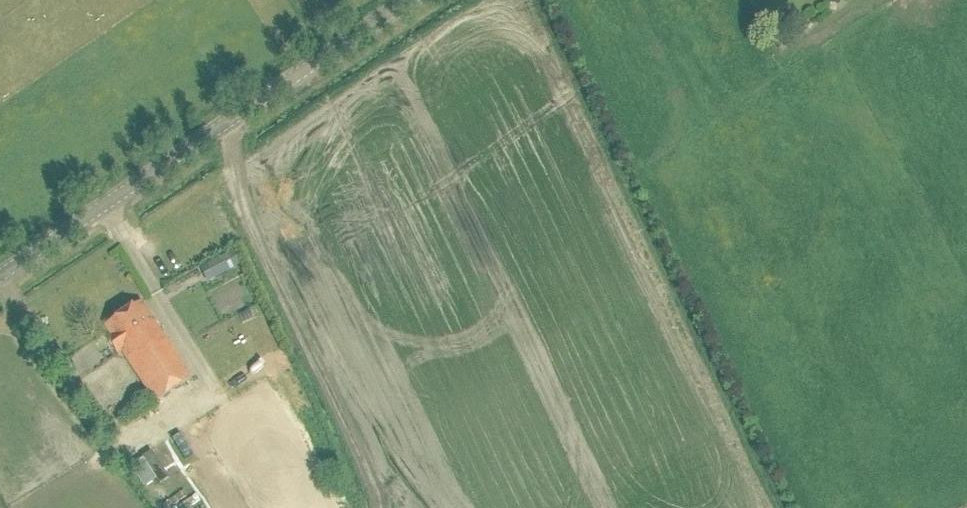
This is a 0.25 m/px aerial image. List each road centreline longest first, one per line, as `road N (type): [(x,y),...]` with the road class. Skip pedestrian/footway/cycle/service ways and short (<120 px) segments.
road 1 (tertiary): [(0,287),(430,0)]

